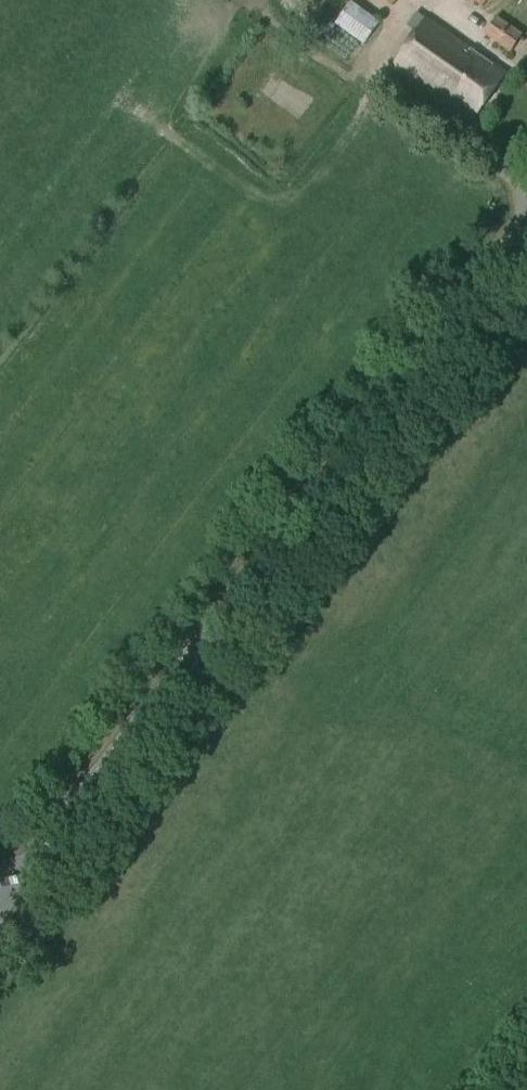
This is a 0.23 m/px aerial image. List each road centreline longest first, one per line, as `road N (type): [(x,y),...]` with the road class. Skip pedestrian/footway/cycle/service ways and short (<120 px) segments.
road 1 (tertiary): [(2,901),(526,226)]
road 2 (track): [(28,917),(526,261)]

